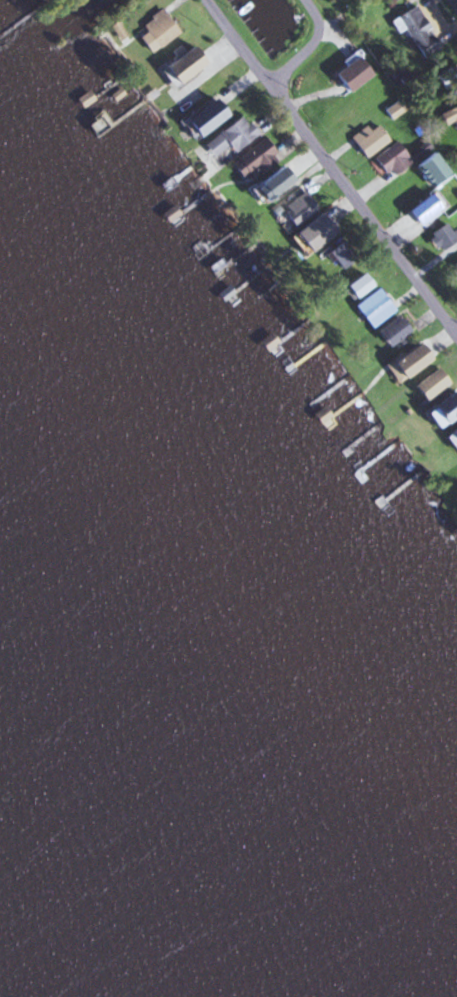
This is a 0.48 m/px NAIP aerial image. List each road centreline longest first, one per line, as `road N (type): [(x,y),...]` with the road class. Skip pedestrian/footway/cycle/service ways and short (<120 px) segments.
road 1 (residential): [(456,323),(320,149),(305,101)]
road 2 (residential): [(320,149),(373,105),(383,82),(362,0)]
road 3 (track): [(203,0),(96,104)]
road 4 (residential): [(305,101),(213,0)]
road 5 (residential): [(305,101),(346,54),(341,12),(331,0)]

